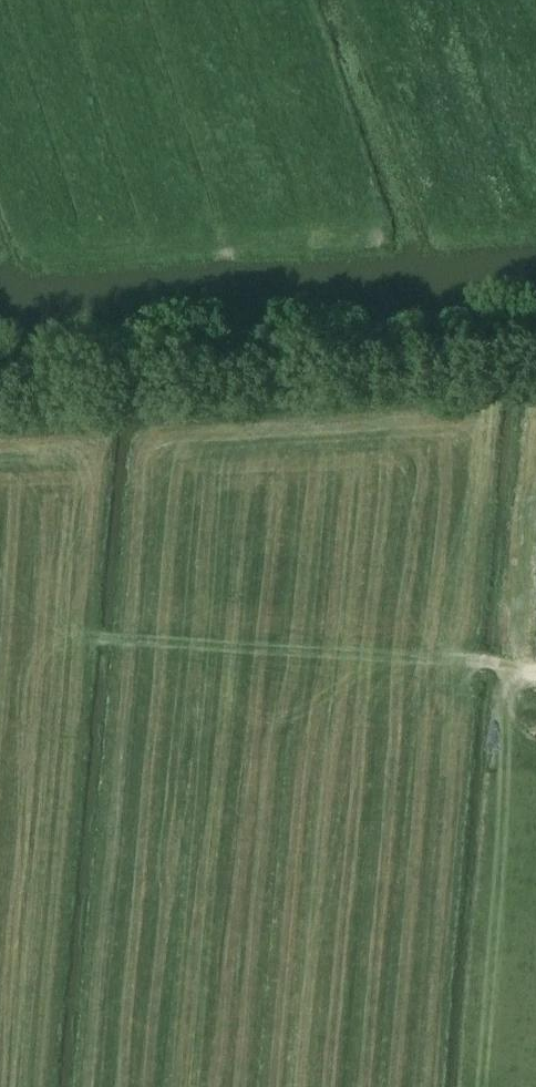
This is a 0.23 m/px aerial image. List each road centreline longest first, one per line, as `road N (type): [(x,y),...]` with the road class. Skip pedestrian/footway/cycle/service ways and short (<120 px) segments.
road 1 (track): [(535,664),(72,631),(82,461),(0,466)]
road 2 (unclassified): [(0,394),(535,352)]
road 3 (track): [(72,631),(56,821)]

